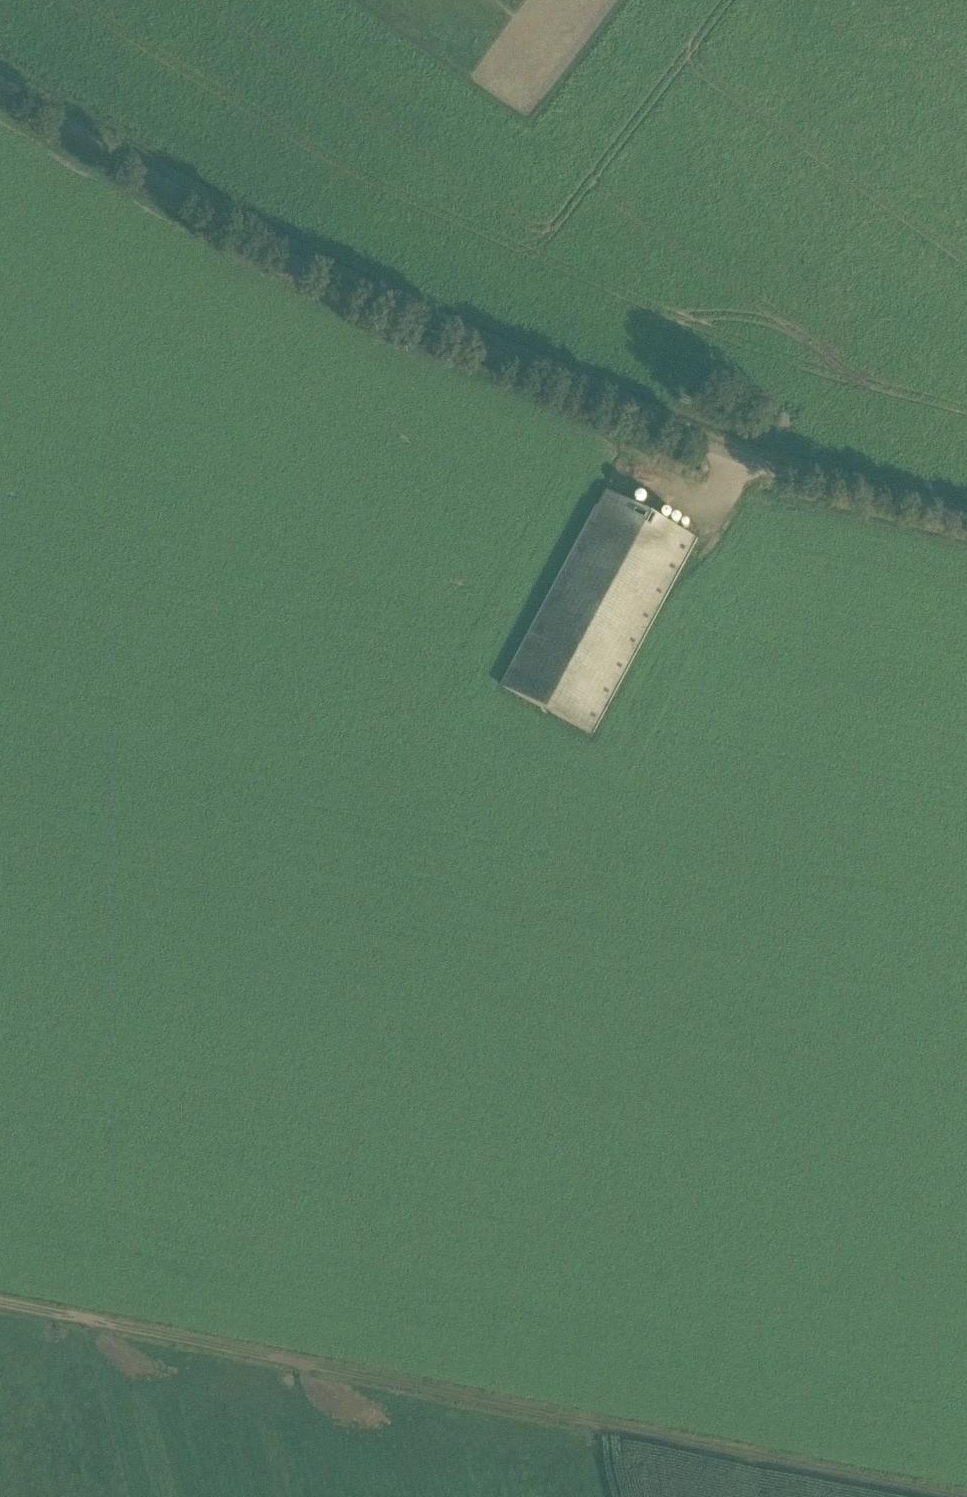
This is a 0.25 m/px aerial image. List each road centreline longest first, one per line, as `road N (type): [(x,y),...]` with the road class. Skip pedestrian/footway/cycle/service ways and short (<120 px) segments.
road 1 (unclassified): [(966,519),(734,458),(375,301),(0,81)]

